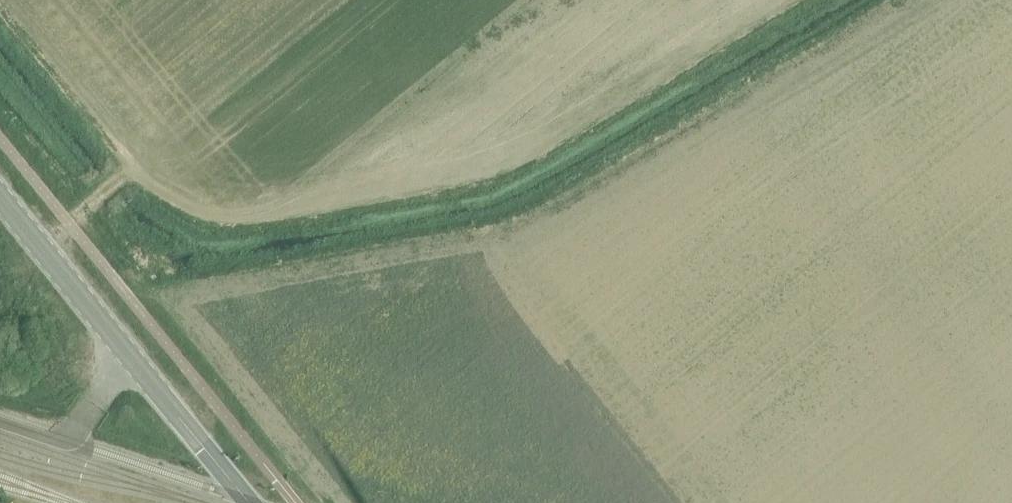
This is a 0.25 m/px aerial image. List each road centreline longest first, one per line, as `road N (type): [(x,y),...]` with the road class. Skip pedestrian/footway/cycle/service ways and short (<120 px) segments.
road 1 (tertiary): [(256,502),(0,198)]

